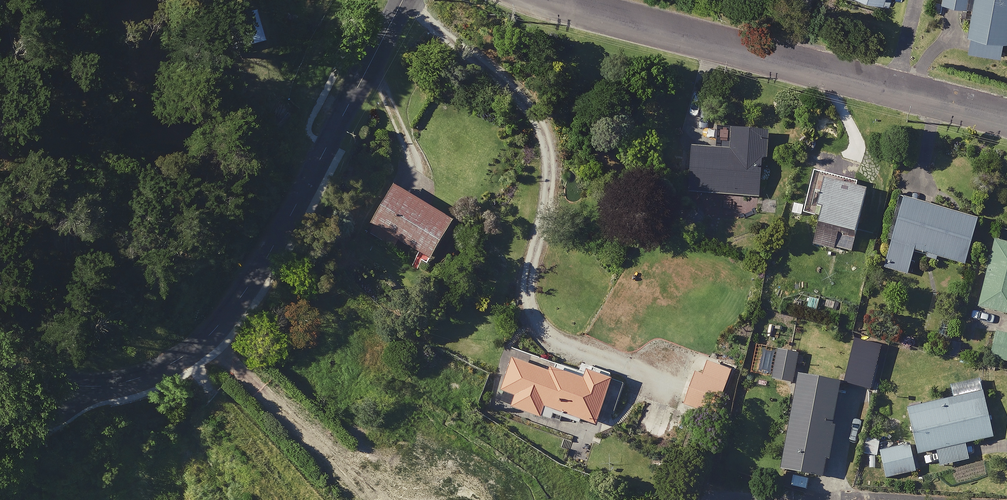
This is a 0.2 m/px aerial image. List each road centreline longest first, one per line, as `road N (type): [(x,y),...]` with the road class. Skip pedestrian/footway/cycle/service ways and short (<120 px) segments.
road 1 (residential): [(1006,122),(544,0)]
road 2 (residential): [(404,0),(245,311),(177,369)]
road 3 (residential): [(0,344),(86,385),(177,369)]

